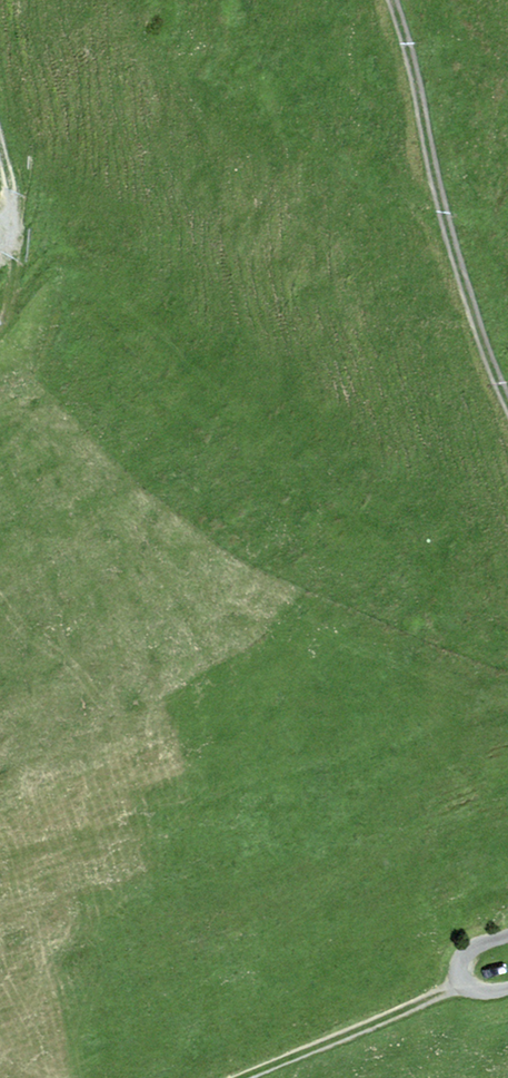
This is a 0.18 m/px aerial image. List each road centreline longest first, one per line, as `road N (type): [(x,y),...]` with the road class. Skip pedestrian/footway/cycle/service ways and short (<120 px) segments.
road 1 (unclassified): [(507,407),(447,223),(392,0)]
road 2 (track): [(237,1077),(463,983)]
road 3 (unclassified): [(507,989),(476,990),(458,975),(467,952),(507,935)]

